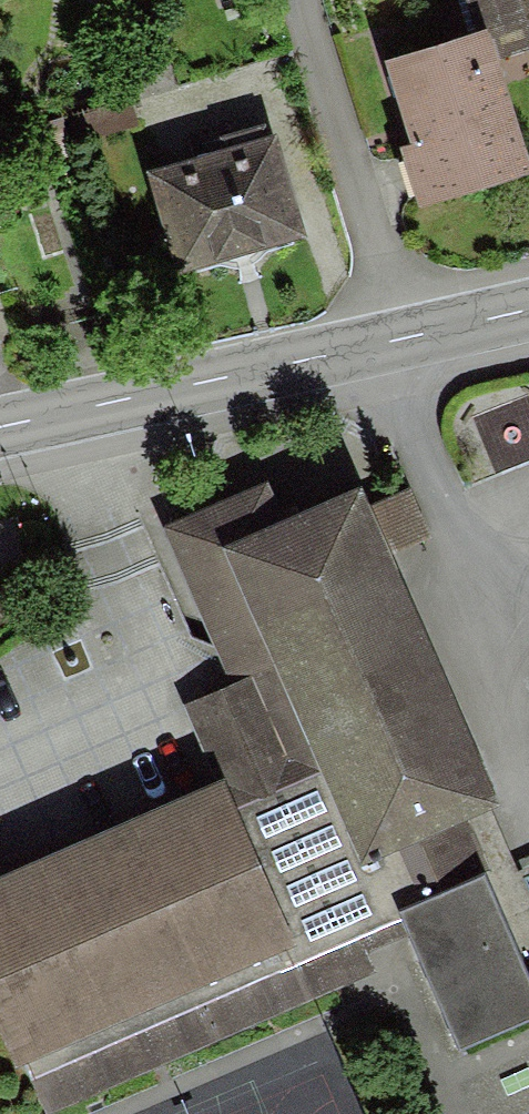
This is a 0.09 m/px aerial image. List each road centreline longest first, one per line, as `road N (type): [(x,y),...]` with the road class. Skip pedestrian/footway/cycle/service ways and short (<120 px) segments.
road 1 (tertiary): [(403,339),(0,429)]
road 2 (residential): [(403,339),(302,0)]
road 3 (tertiary): [(528,309),(403,339)]

